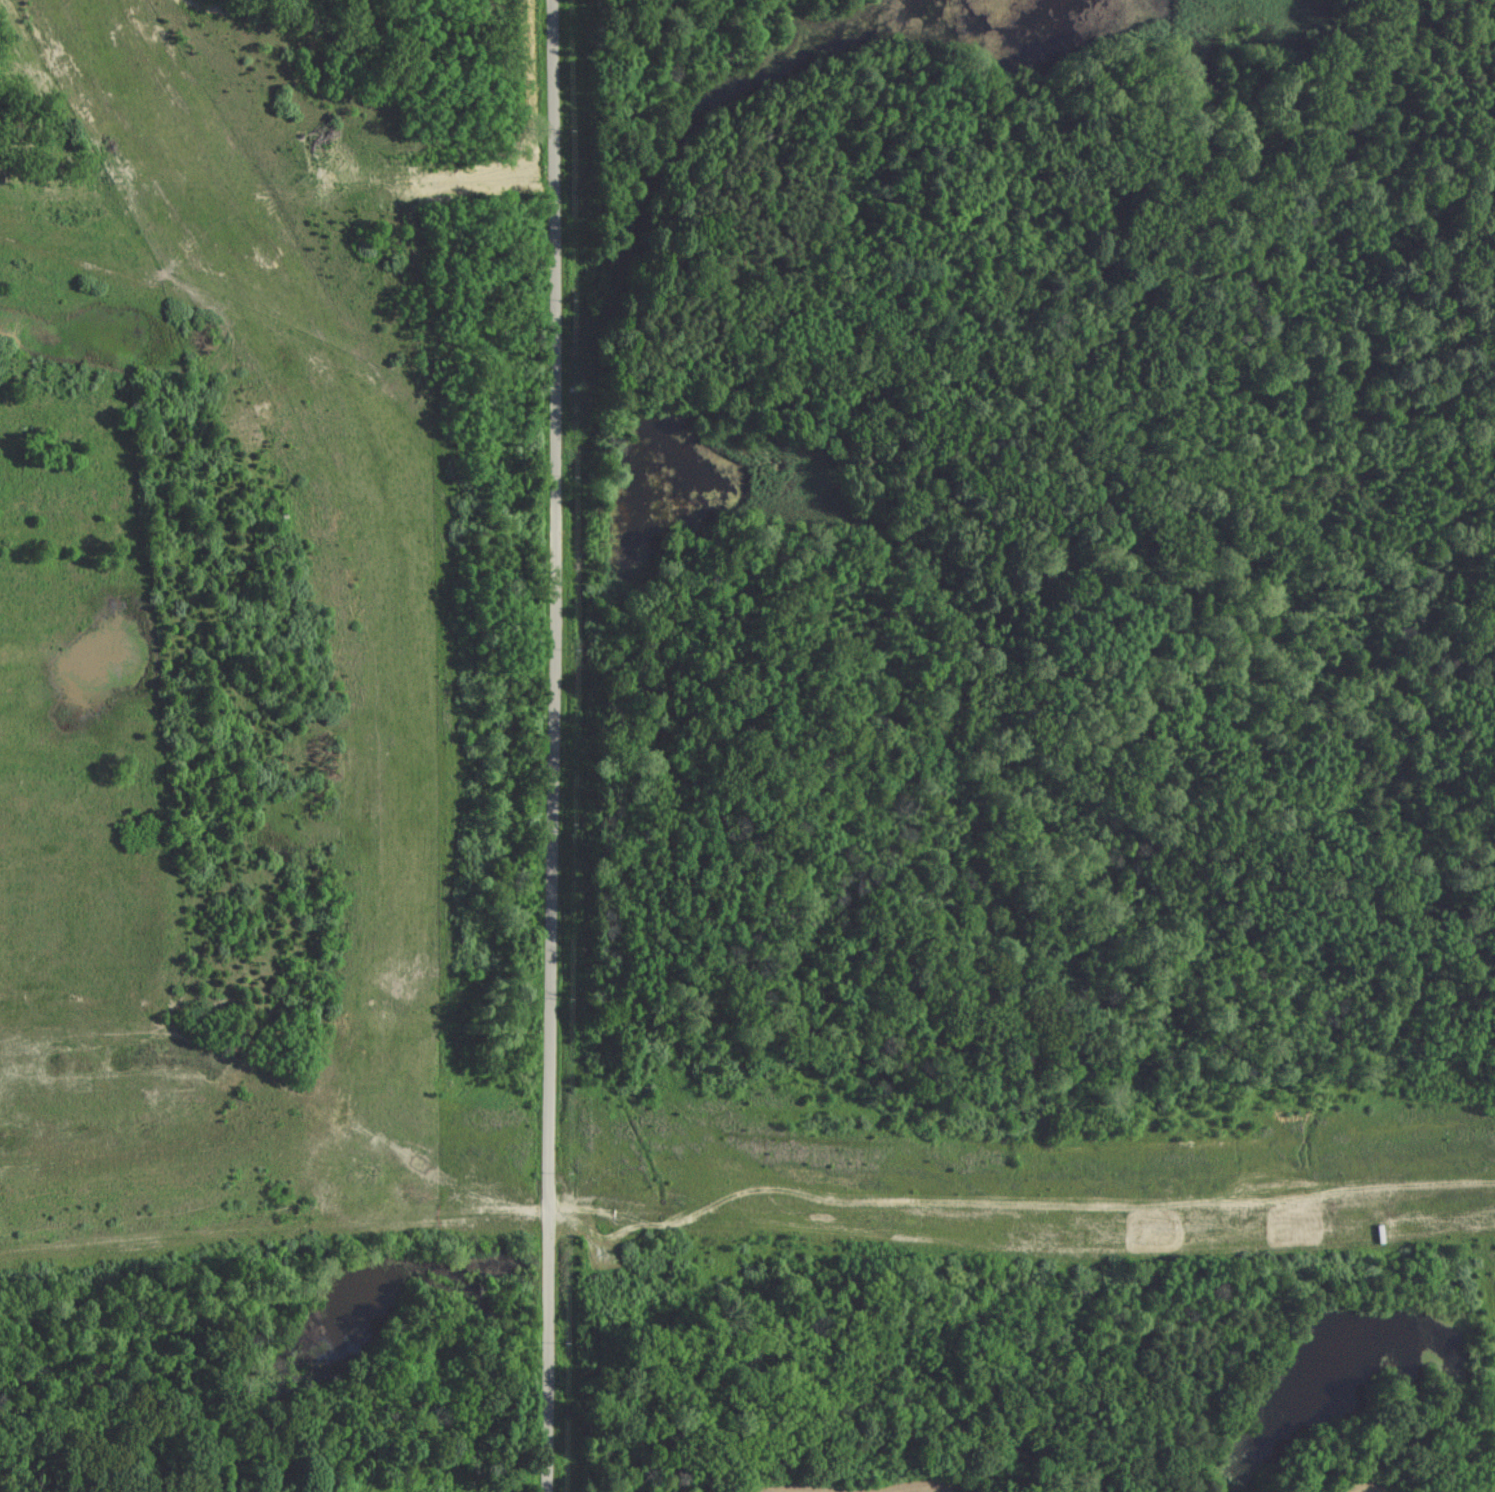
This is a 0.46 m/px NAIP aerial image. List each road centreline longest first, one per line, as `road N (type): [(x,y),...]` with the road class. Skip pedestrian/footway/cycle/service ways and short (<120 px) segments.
road 1 (residential): [(552,1491),(559,0)]

